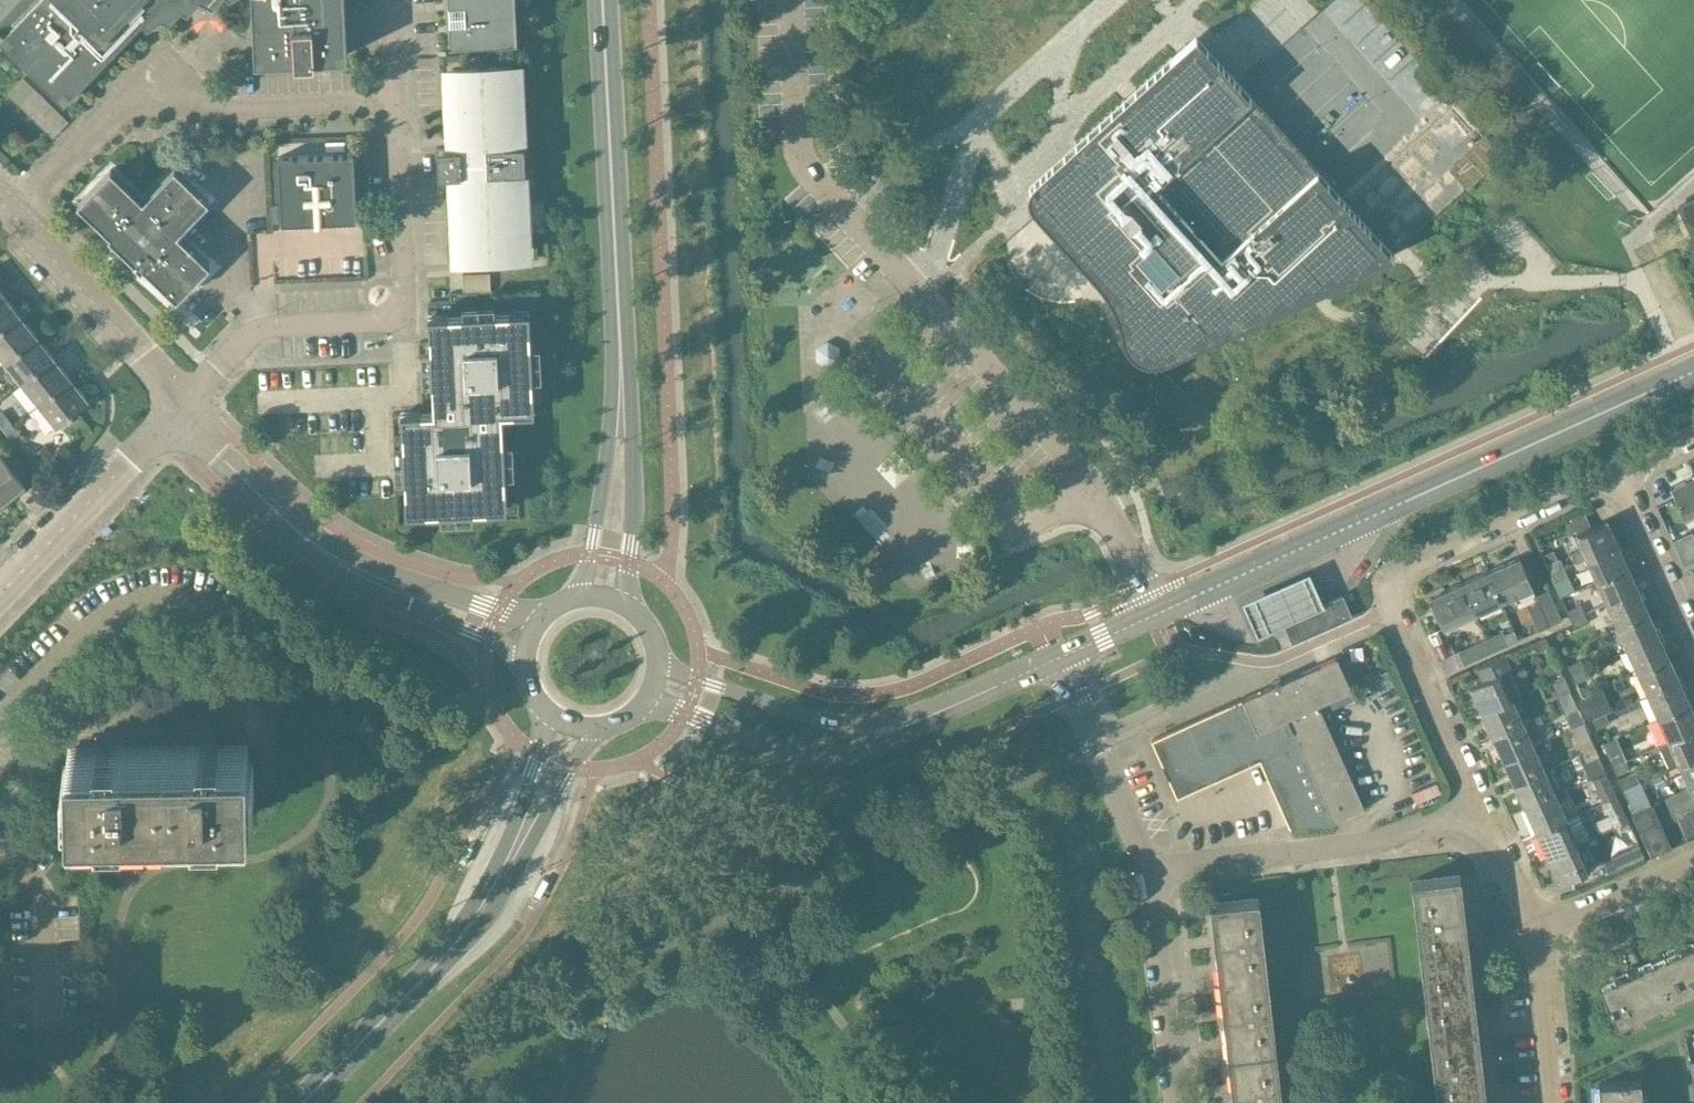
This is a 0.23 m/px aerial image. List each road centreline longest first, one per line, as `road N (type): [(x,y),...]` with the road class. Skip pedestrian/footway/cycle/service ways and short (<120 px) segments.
road 1 (unclassified): [(1155,613),(1098,498),(803,161),(790,0)]
road 2 (tertiary): [(1155,613),(1693,369)]
road 3 (residential): [(388,0),(404,316),(279,326),(249,339),(182,408)]
road 4 (residential): [(1476,799),(1390,611),(1390,584),(1401,568),(1618,469)]
road 5 (tertiary): [(389,1018),(474,938),(594,729)]
road 6 (tertiary): [(549,714),(519,812),(474,902),(389,1018)]
road 7 (residential): [(1148,869),(1390,840),(1476,799)]
road 8 (residential): [(0,723),(82,636),(116,611),(157,599),(200,603),(276,653)]
road 9 (tertiary): [(617,317),(601,0)]
road 10 (tertiary): [(624,604),(635,479),(630,371),(617,317)]
road 11 (tertiary): [(617,317),(610,433),(583,596)]
road 12 (unclassified): [(0,201),(105,311),(182,408)]
road 13 (unclassified): [(0,598),(182,408)]
road 14 (tertiary): [(647,699),(799,753),(841,751),(885,731)]
road 15 (tertiary): [(885,731),(842,725),(659,665)]
road 16 (unclassified): [(1176,1102),(1148,869)]
road 17 (unclassified): [(1148,869),(1054,657)]
road 18 (unclassified): [(329,551),(394,600),(525,656)]
road 19 (unclassified): [(538,622),(329,551)]
road 20 (unclassified): [(329,551),(223,458),(182,408)]
road 21 (residential): [(1693,641),(1618,469)]
road 22 (tertiary): [(885,731),(1054,657)]
road 23 (residential): [(1554,1102),(1537,931)]
road 24 (residential): [(1537,931),(1693,862)]
road 25 (residential): [(1537,931),(1476,799)]

